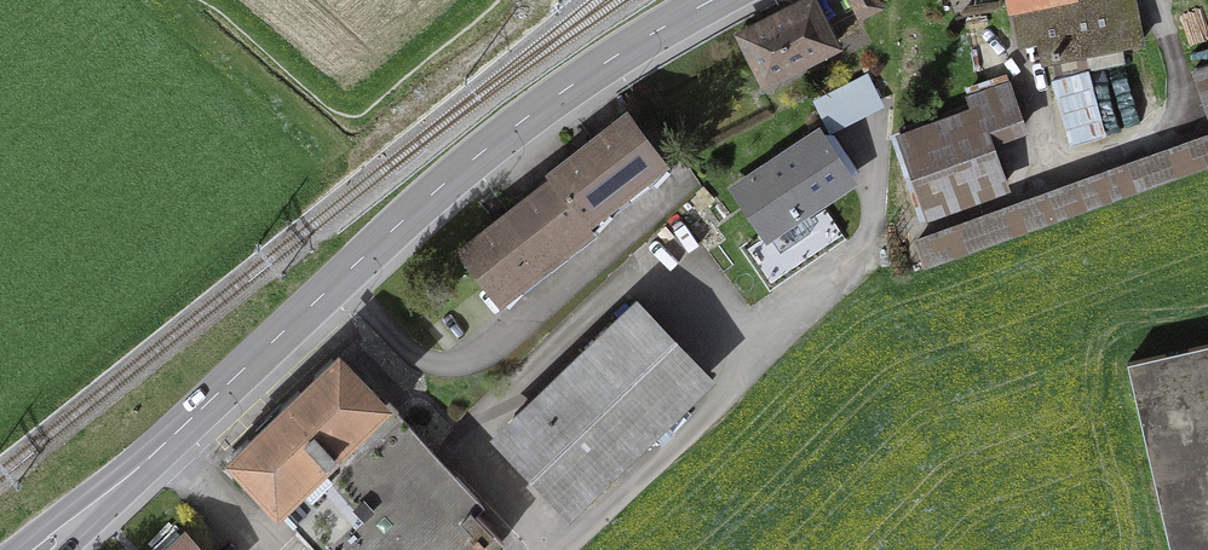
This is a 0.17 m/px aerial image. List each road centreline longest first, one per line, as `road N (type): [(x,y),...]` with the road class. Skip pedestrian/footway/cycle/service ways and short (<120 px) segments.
road 1 (primary): [(42,549),(478,155),(606,62),(713,0)]

